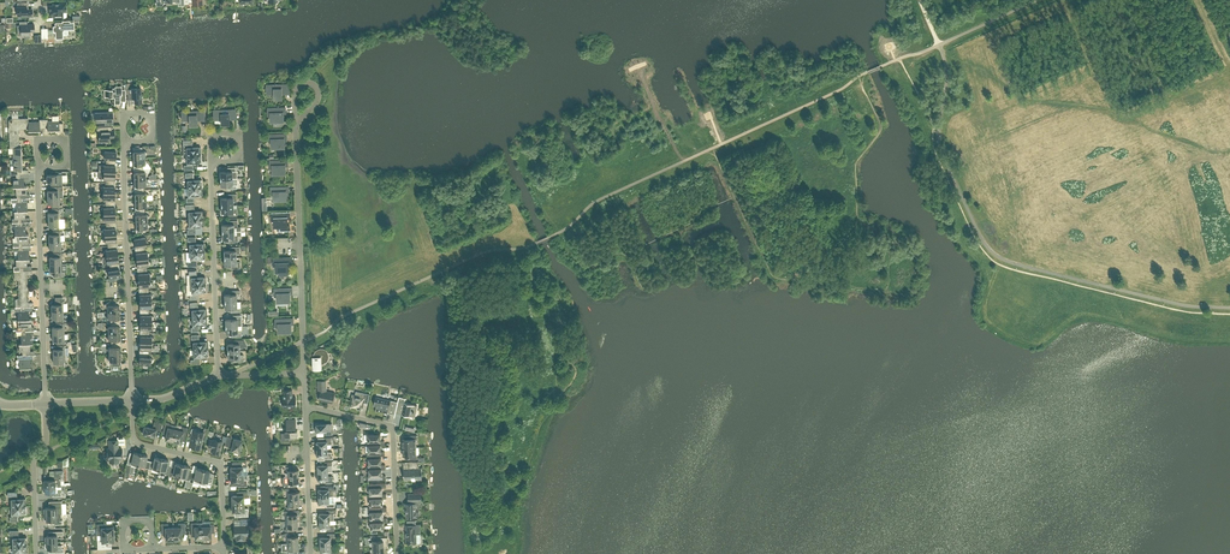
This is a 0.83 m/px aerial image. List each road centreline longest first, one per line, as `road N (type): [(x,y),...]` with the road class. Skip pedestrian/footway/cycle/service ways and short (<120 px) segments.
road 1 (residential): [(123,142),(132,400)]
road 2 (residential): [(296,124),(305,373)]
road 3 (residential): [(45,403),(38,169)]
road 4 (residential): [(218,376),(210,162)]
road 5 (residential): [(397,553),(393,431),(305,407)]
road 6 (residential): [(224,546),(219,464),(135,441),(132,400)]
road 7 (residential): [(37,553),(33,464),(46,449),(45,403)]
road 8 (residential): [(305,407),(310,553)]

